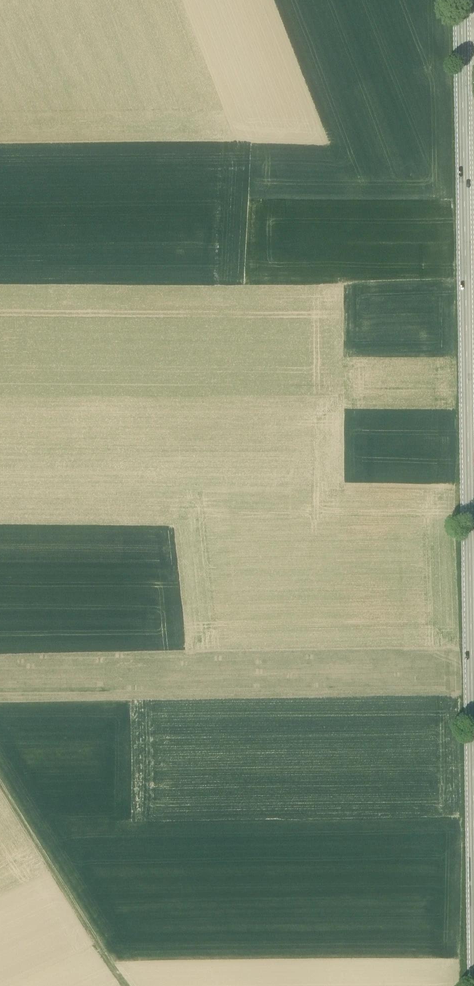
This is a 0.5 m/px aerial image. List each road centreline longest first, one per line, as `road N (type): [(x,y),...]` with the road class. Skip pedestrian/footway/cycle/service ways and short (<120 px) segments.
road 1 (primary): [(468,463),(461,0)]
road 2 (primary): [(473,876),(468,463)]

